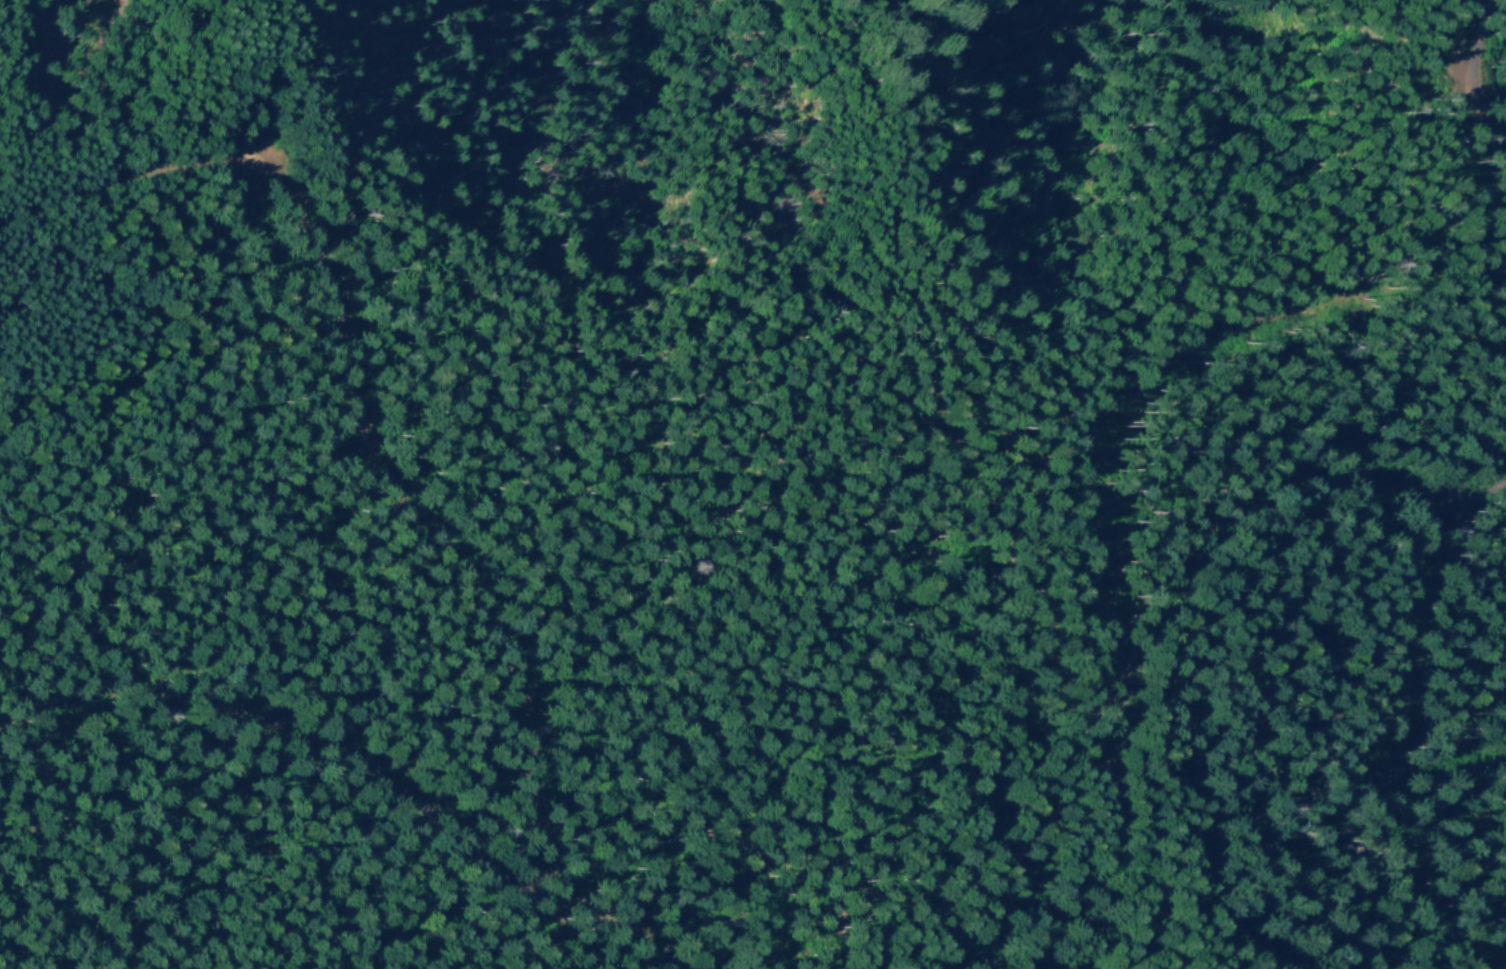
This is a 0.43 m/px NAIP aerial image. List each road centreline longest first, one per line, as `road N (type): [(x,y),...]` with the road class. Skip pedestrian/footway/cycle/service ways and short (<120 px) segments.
road 1 (residential): [(677,968),(386,751),(251,704),(81,763),(0,763)]

